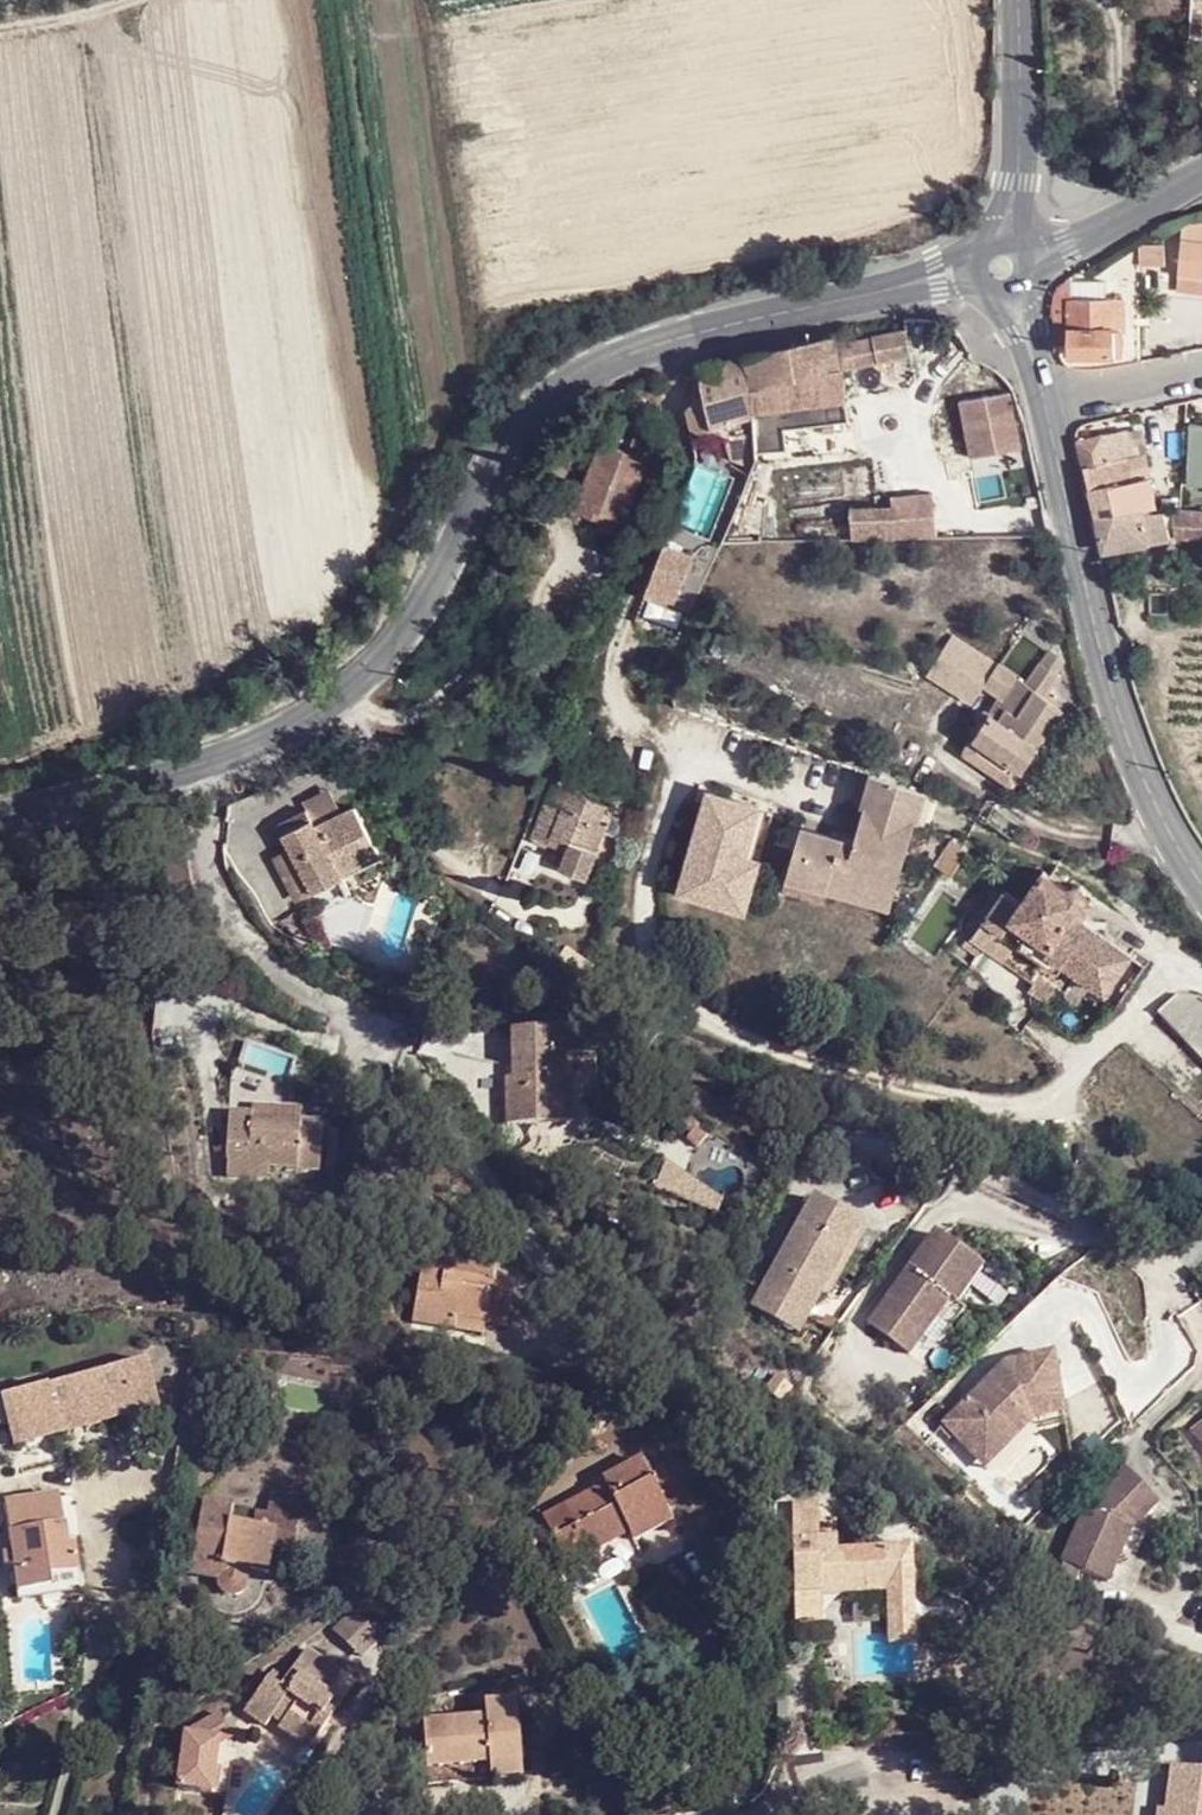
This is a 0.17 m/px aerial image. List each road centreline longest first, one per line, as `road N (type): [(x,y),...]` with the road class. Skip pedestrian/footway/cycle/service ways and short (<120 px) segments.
road 1 (tertiary): [(0,816),(157,779),(259,742),(335,698),(423,589),(511,444),(563,392),(611,359),(967,271)]
road 2 (tertiary): [(1201,875),(1117,713),(1046,404)]
road 3 (track): [(419,0),(475,343),(534,421)]
road 4 (tertiary): [(1020,0),(1023,110),(1005,236)]
road 5 (tertiary): [(1031,260),(1201,171)]
road 6 (residential): [(1201,371),(1046,404)]
road 7 (track): [(126,0),(0,34)]

